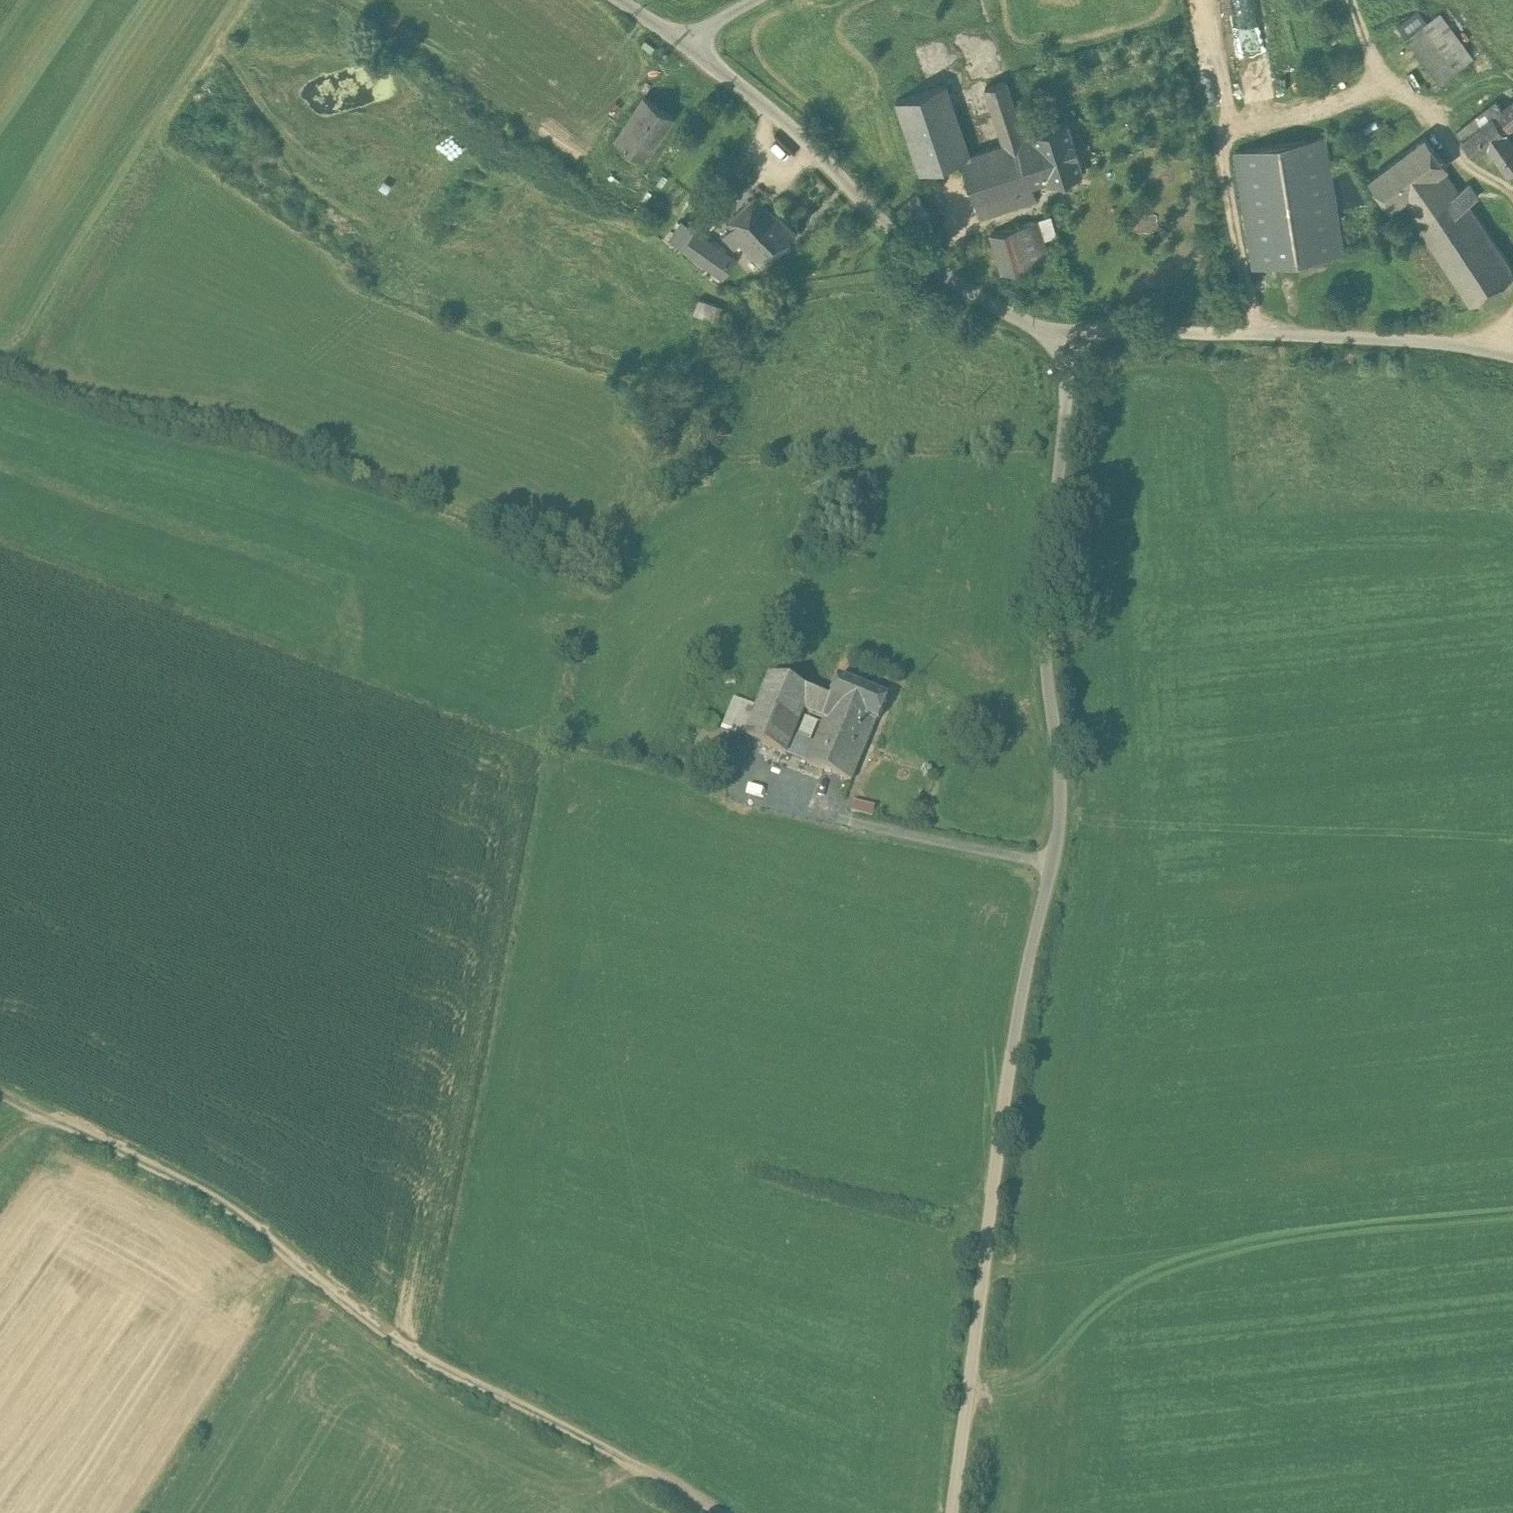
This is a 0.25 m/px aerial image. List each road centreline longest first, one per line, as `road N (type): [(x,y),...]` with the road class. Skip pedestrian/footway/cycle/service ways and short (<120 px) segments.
road 1 (unclassified): [(954,1512),(1026,980),(1064,803),(1043,637),(1066,326)]
road 2 (track): [(705,1512),(568,1430),(423,1363),(192,1192),(0,1102)]
road 3 (unclassified): [(1066,326),(1014,320),(925,268),(800,133),(675,36)]
road 4 (unclassified): [(1512,355),(1396,338),(1066,326)]

